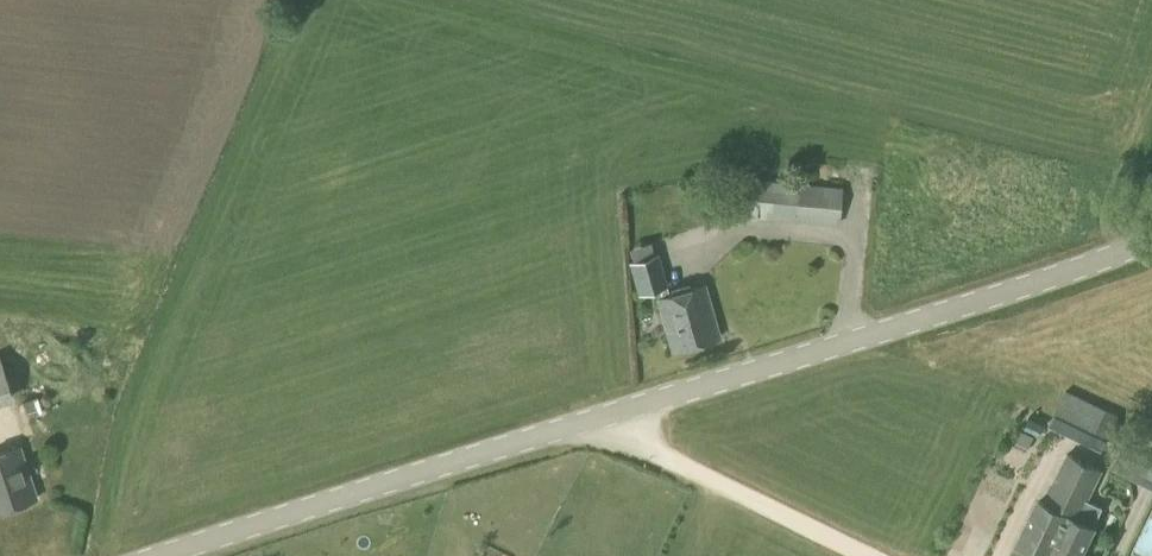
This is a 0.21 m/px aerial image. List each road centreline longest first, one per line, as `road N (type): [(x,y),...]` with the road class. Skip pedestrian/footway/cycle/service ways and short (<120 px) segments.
road 1 (tertiary): [(165,555),(1091,265),(1151,239)]
road 2 (track): [(863,555),(627,443),(614,414)]

